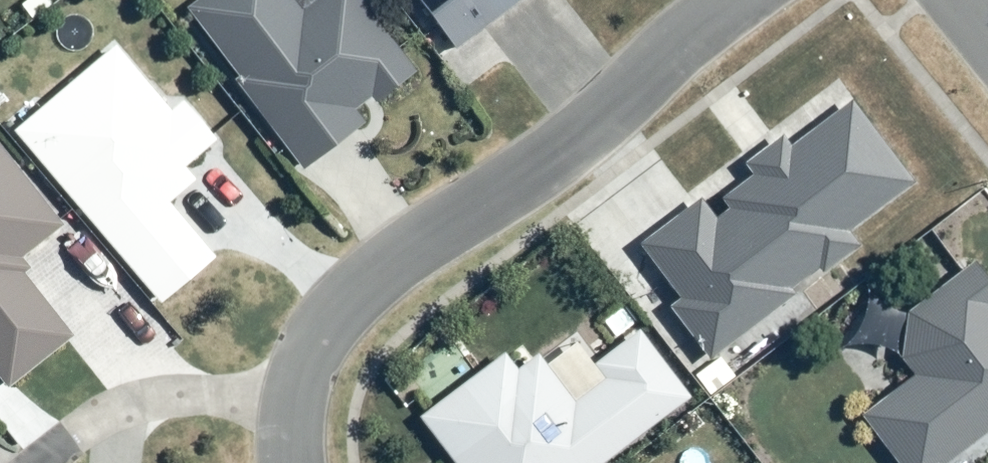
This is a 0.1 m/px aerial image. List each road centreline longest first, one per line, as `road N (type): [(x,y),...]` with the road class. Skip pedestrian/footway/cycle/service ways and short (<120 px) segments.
road 1 (residential): [(293,462),(292,408),(311,347),(346,297),(417,235),(537,163),(730,0)]

